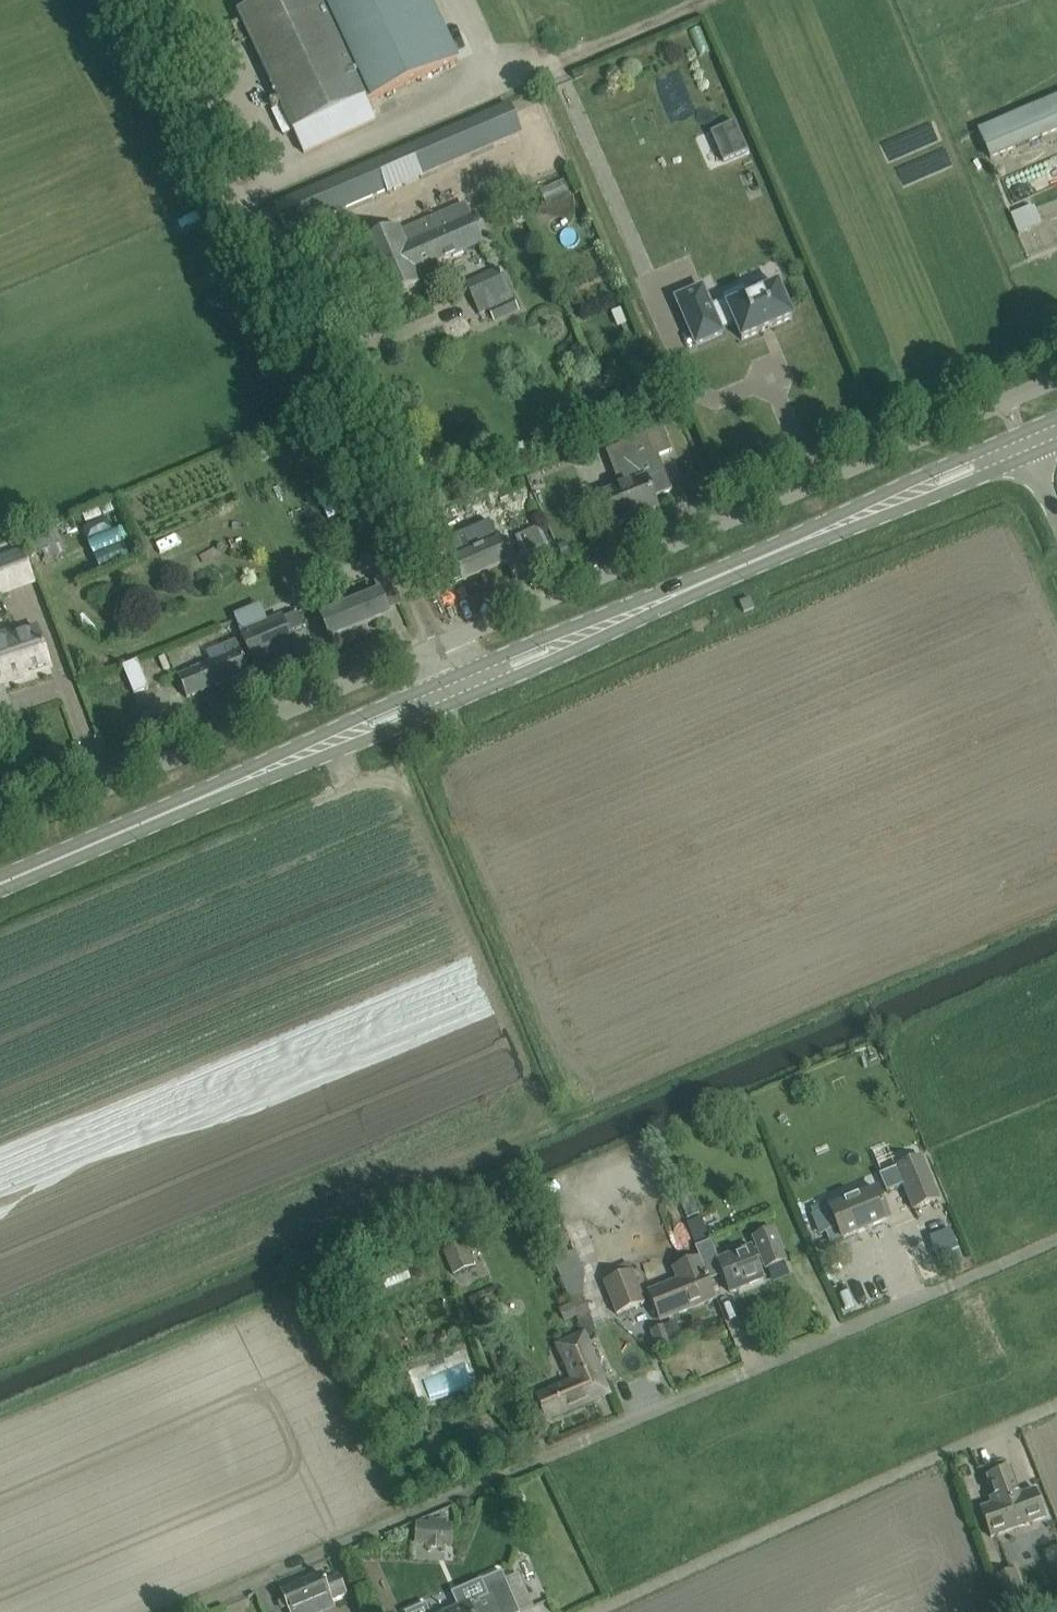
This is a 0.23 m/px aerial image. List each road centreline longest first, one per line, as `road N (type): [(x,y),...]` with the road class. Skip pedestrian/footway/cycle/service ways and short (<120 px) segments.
road 1 (unclassified): [(181,1611),(1056,1239)]
road 2 (residential): [(440,644),(136,0)]
road 3 (unclassified): [(440,644),(1056,380)]
road 4 (unclassified): [(1056,1405),(597,1611)]
road 5 (unclassified): [(0,832),(440,644)]
road 6 (secondary): [(1056,417),(861,502),(770,553)]
road 7 (secondary): [(770,553),(1030,456)]
road 8 (secondary): [(693,586),(651,595),(453,675)]
road 9 (secondary): [(464,700),(658,611),(693,586)]
road 10 (secondary): [(0,883),(235,783)]
road 11 (secondary): [(235,783),(259,782),(464,700)]
road 12 (secondary): [(453,675),(253,767),(235,783)]

